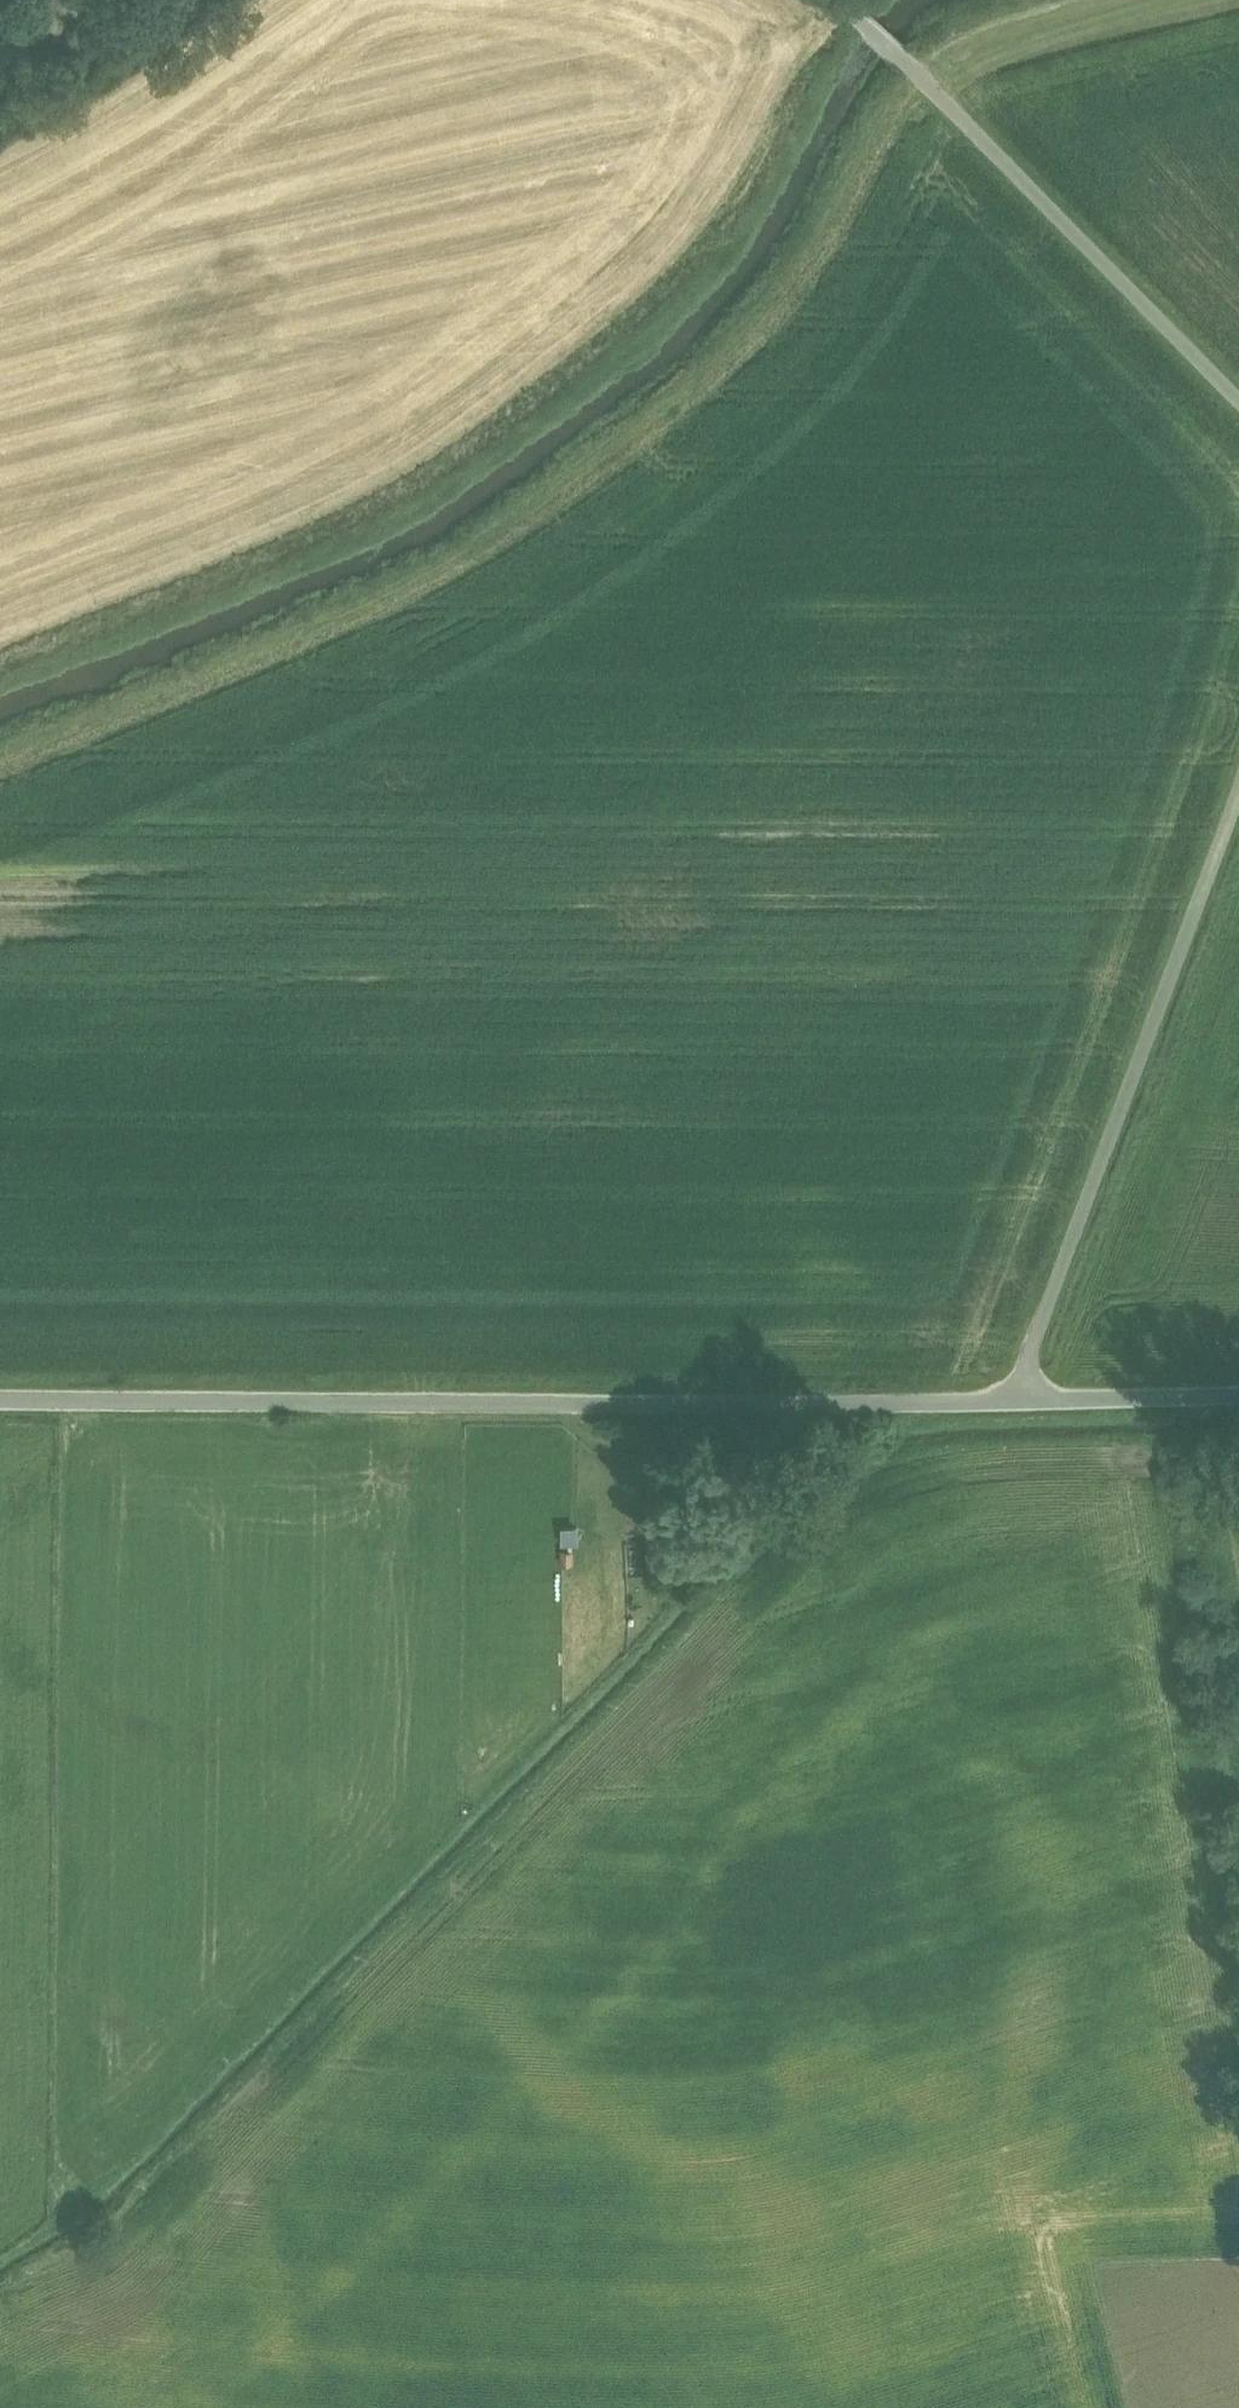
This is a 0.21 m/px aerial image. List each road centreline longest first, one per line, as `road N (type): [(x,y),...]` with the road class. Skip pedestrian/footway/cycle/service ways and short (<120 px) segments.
road 1 (unclassified): [(0,1405),(1025,1399)]
road 2 (unclassified): [(1025,1399),(1036,1346),(1238,797)]
road 3 (unclassified): [(1238,396),(835,0)]
road 4 (unclassified): [(1025,1399),(1238,1391)]

